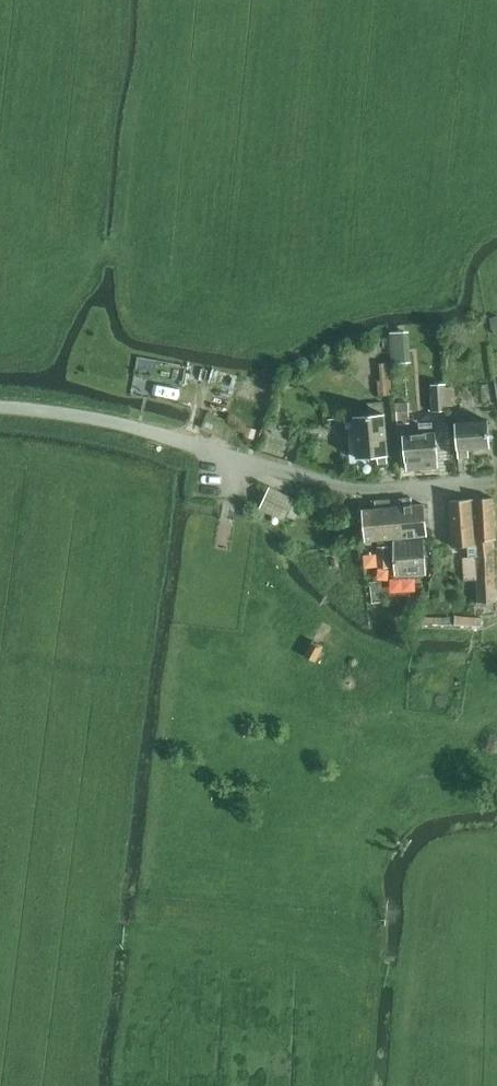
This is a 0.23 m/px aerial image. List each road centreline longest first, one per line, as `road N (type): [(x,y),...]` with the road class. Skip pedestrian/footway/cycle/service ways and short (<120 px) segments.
road 1 (unclassified): [(485,483),(393,497),(252,467),(143,432),(0,413)]

